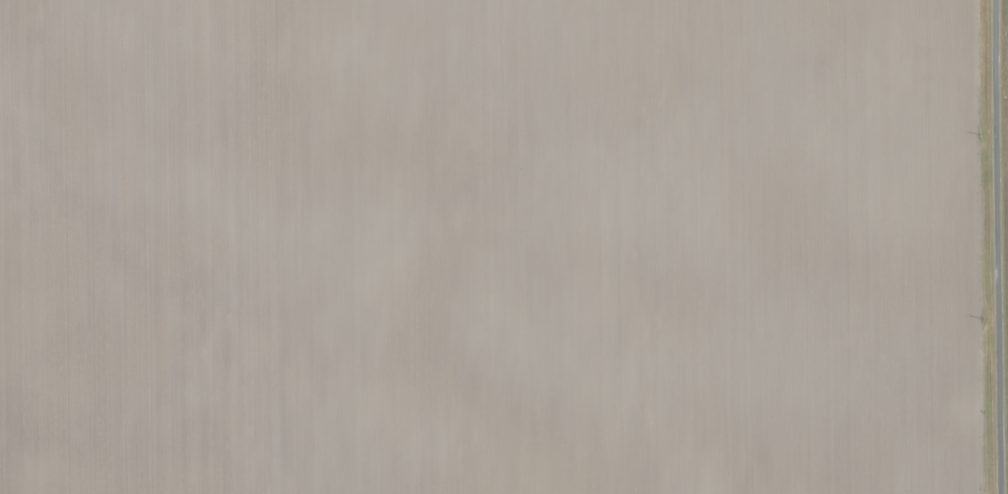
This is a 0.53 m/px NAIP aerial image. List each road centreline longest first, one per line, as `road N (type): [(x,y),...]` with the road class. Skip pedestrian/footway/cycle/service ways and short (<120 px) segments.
road 1 (residential): [(1006,493),(999,0)]

